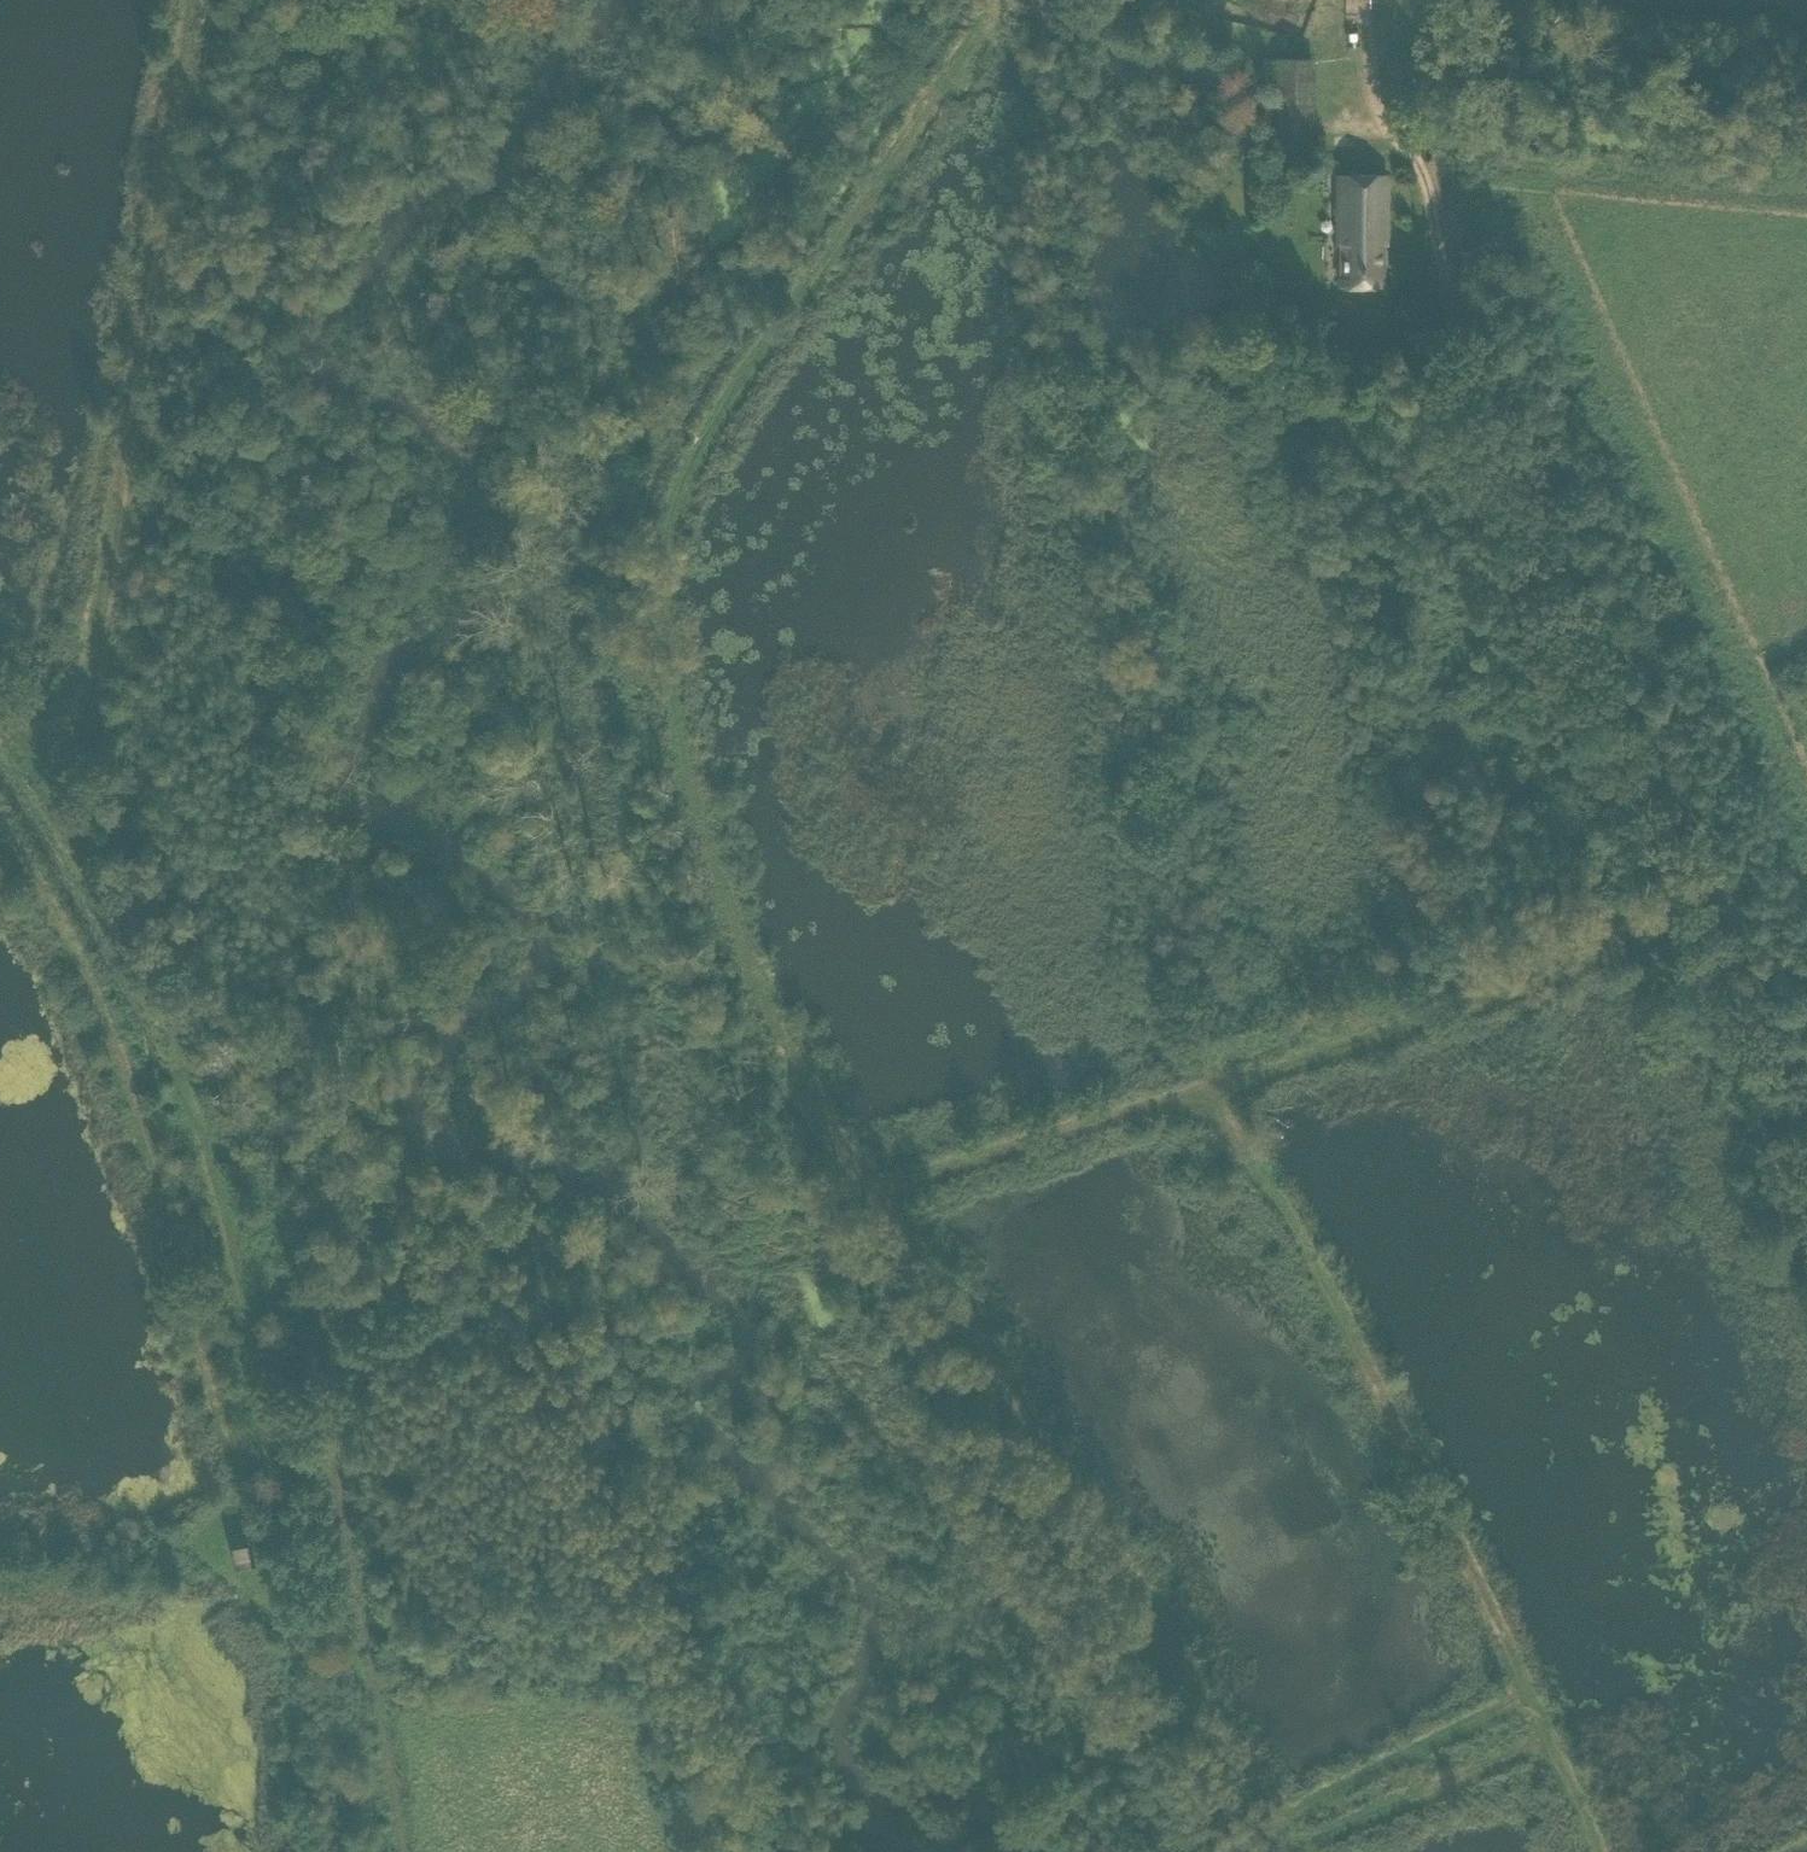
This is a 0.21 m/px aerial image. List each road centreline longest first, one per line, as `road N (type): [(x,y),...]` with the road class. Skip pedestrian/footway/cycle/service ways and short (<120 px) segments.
road 1 (track): [(1806,1150),(1510,469),(1442,279),(1424,192),(1406,153),(1370,129),(1364,0)]
road 2 (track): [(0,715),(46,775),(151,970),(183,1050),(198,1127)]
road 3 (track): [(148,1125),(198,1127),(239,1228),(264,1378)]
road 4 (track): [(403,1851),(346,1573)]
road 5 (track): [(346,1573),(317,1380),(264,1378)]

